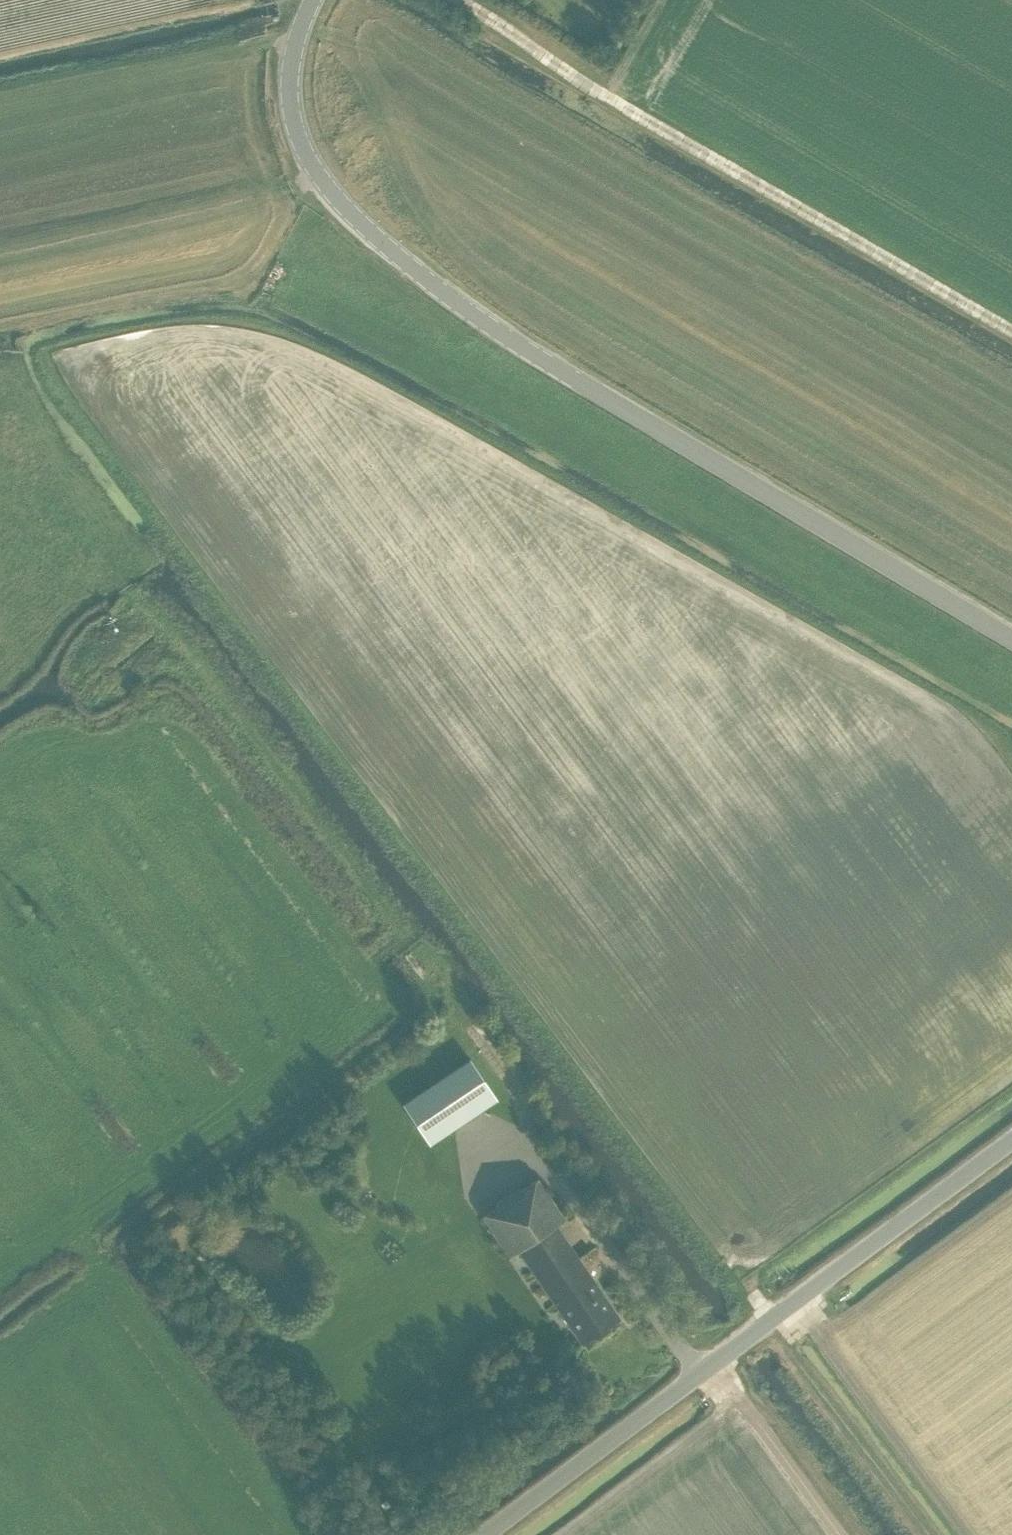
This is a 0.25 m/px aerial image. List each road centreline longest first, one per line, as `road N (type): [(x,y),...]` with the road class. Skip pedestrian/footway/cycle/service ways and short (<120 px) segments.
road 1 (unclassified): [(1011,638),(489,326),(382,243),(323,182),(298,133),(293,52),(313,0)]
road 2 (tertiary): [(480,1534),(1011,1137)]
road 3 (track): [(460,0),(607,99),(1011,332)]

